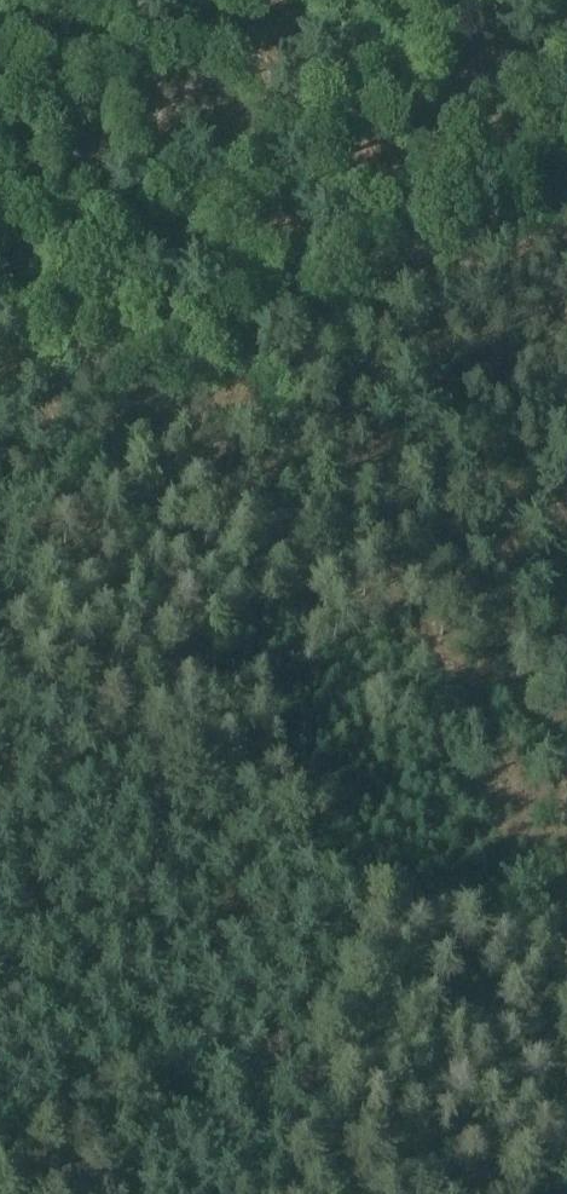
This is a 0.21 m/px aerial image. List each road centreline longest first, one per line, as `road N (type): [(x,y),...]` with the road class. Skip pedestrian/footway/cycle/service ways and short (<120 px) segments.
road 1 (track): [(326,0),(127,139),(0,246)]

